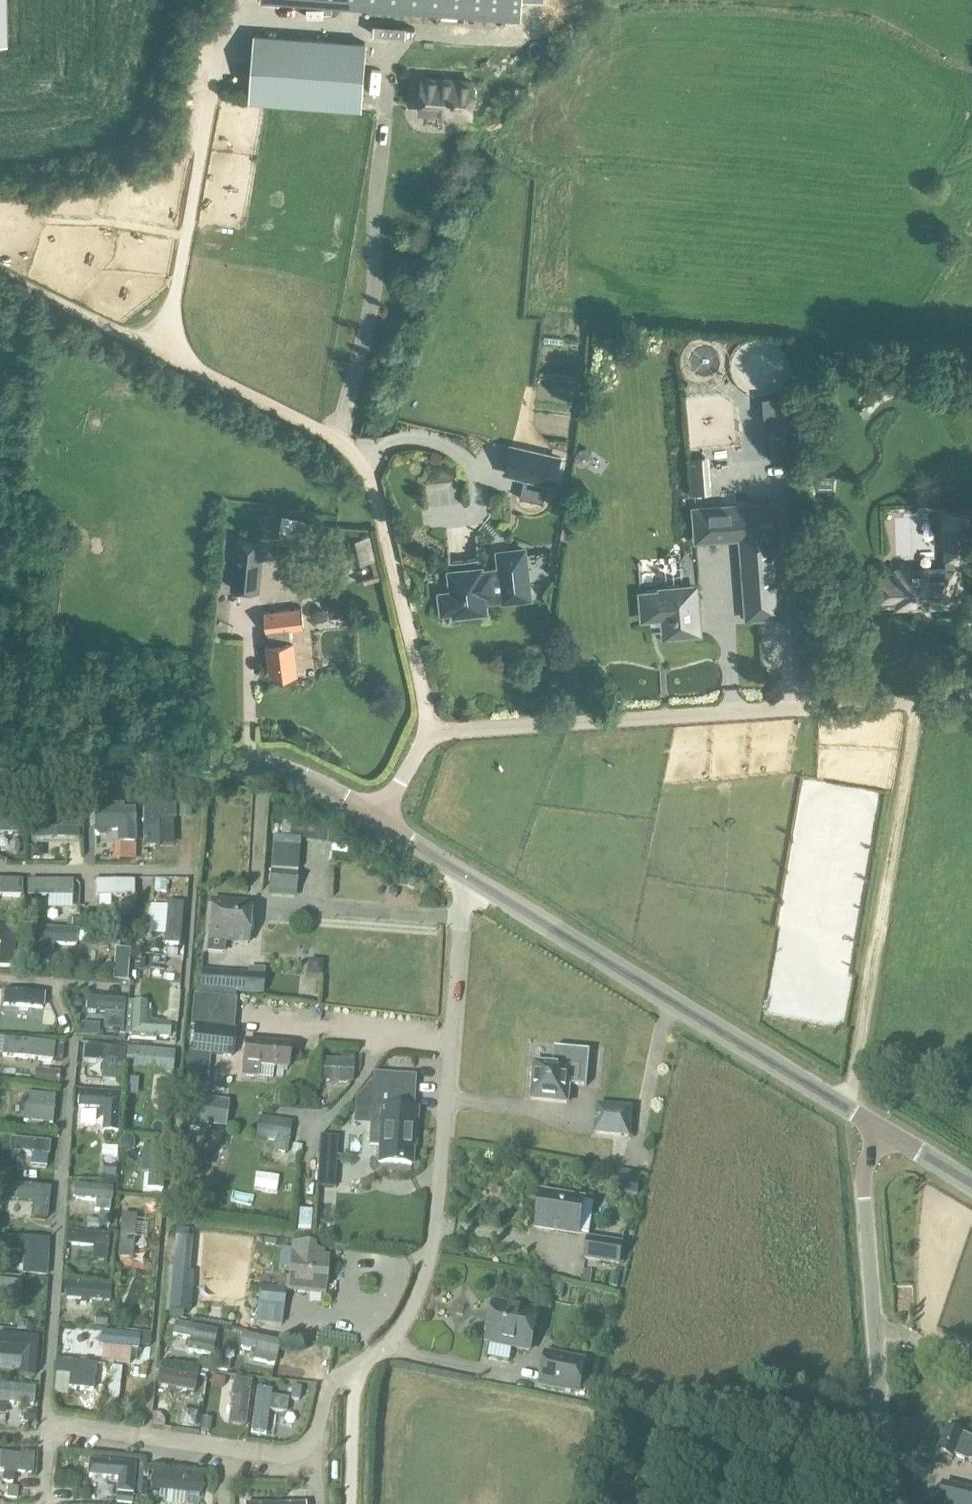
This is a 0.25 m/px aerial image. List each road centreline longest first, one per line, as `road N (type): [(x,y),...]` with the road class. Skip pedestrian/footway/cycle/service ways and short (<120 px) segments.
road 1 (residential): [(433,733),(365,463),(340,441),(0,274)]
road 2 (unclassified): [(971,700),(433,733)]
road 3 (unclassified): [(369,1376),(410,1322),(437,1256),(474,874)]
road 4 (unclassified): [(879,1125),(474,874)]
road 5 (track): [(916,704),(847,1107)]
road 6 (unclassified): [(381,820),(300,774),(261,763),(0,777)]
road 7 (unclassified): [(880,1503),(863,1164),(879,1125)]
road 8 (unclassified): [(48,1434),(75,1056)]
road 9 (unclassified): [(224,1449),(48,1434)]
road 10 (unclassified): [(359,1503),(369,1376)]
road 11 (unclassified): [(369,1376),(336,1376),(326,1387),(315,1458)]

